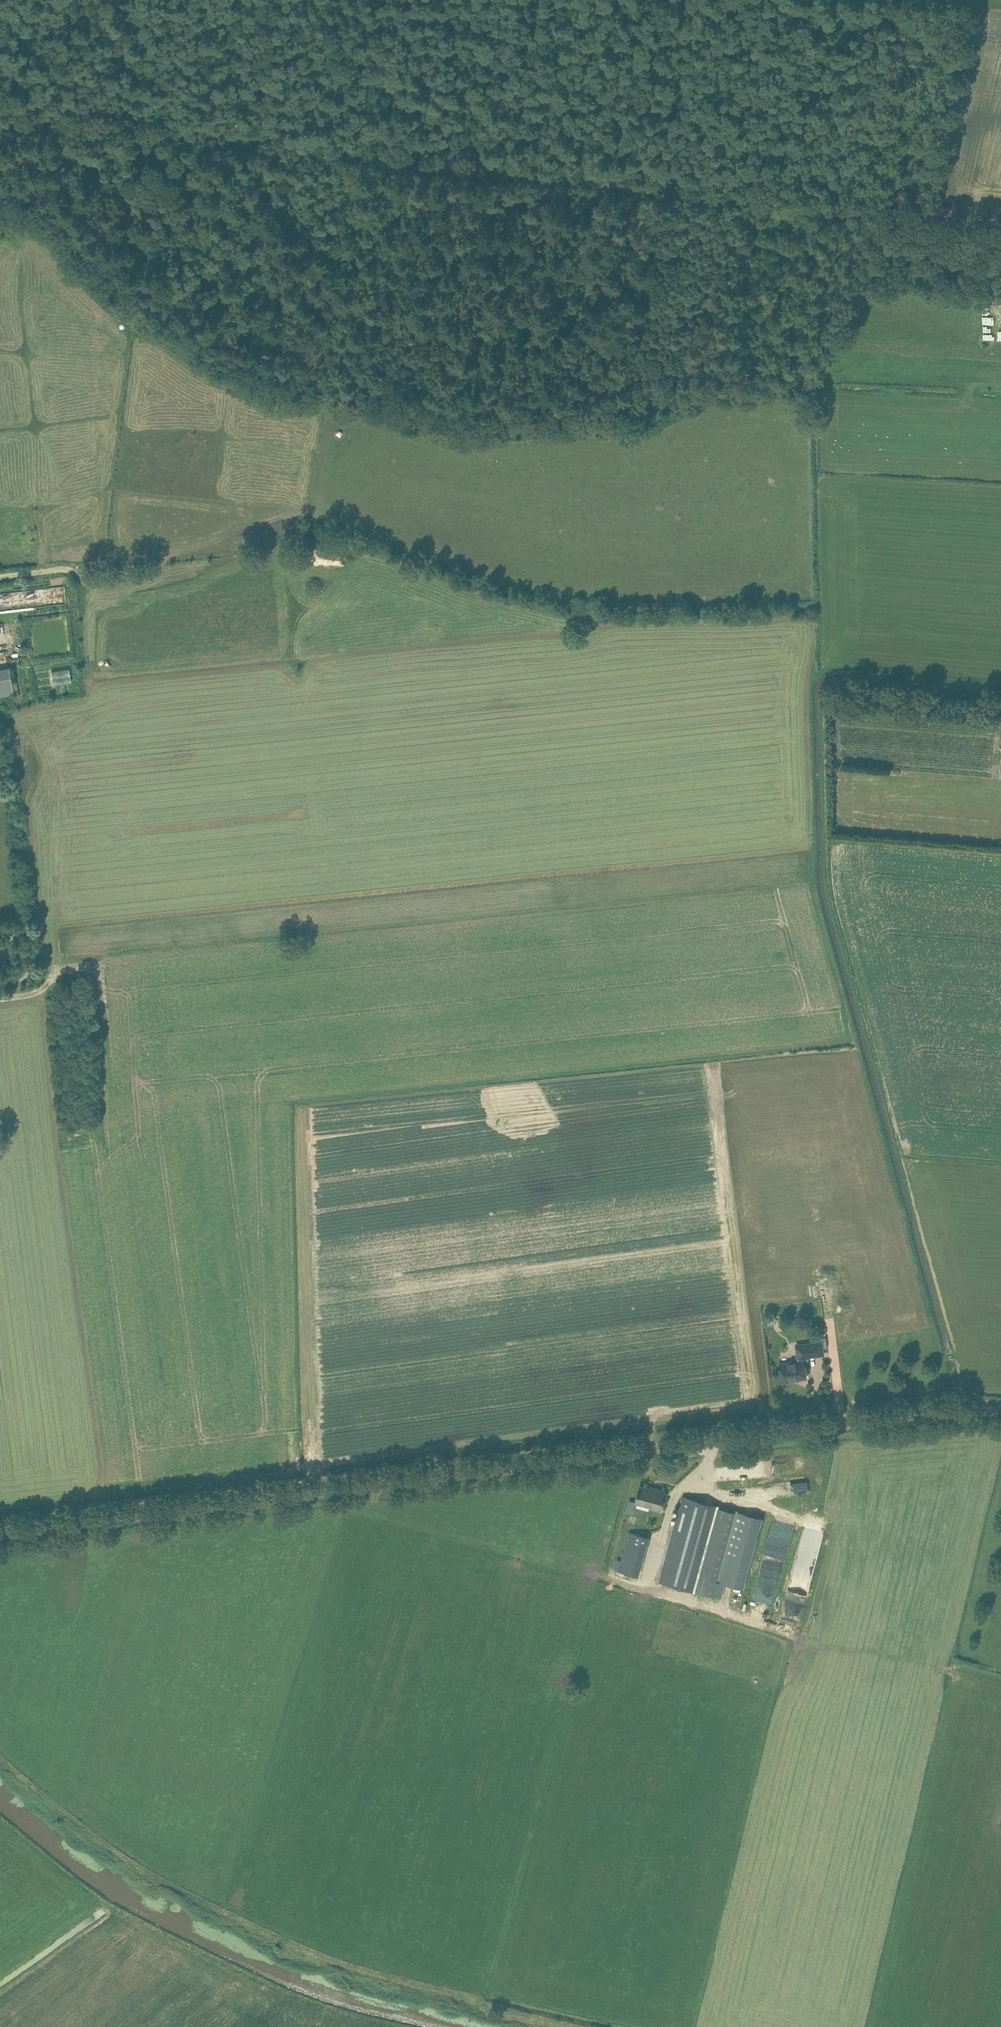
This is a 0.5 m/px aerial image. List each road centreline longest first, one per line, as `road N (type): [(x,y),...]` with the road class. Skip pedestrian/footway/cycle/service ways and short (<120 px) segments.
road 1 (tertiary): [(0,1534),(926,1413),(1000,1411)]

